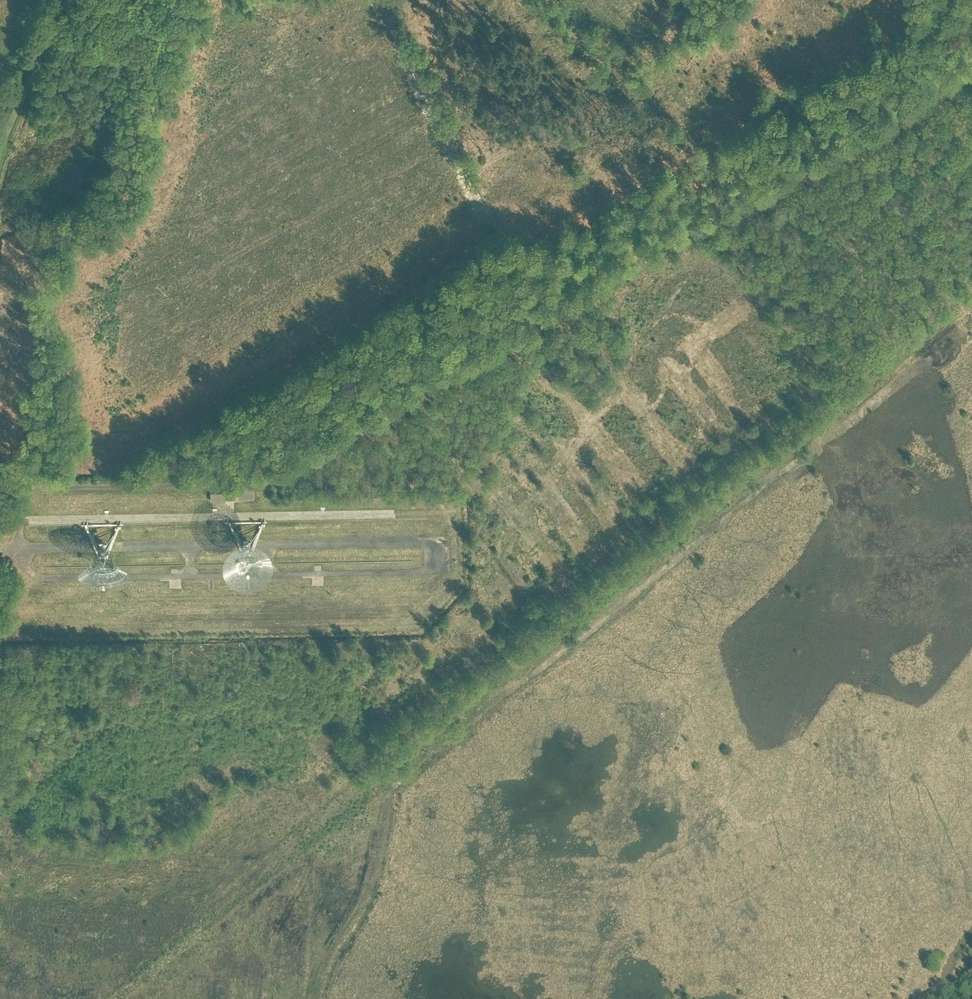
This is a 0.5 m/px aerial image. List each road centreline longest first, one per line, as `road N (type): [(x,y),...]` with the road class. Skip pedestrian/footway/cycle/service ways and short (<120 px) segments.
road 1 (track): [(971,69),(536,320),(383,0)]
road 2 (unclassified): [(0,148),(67,0)]

